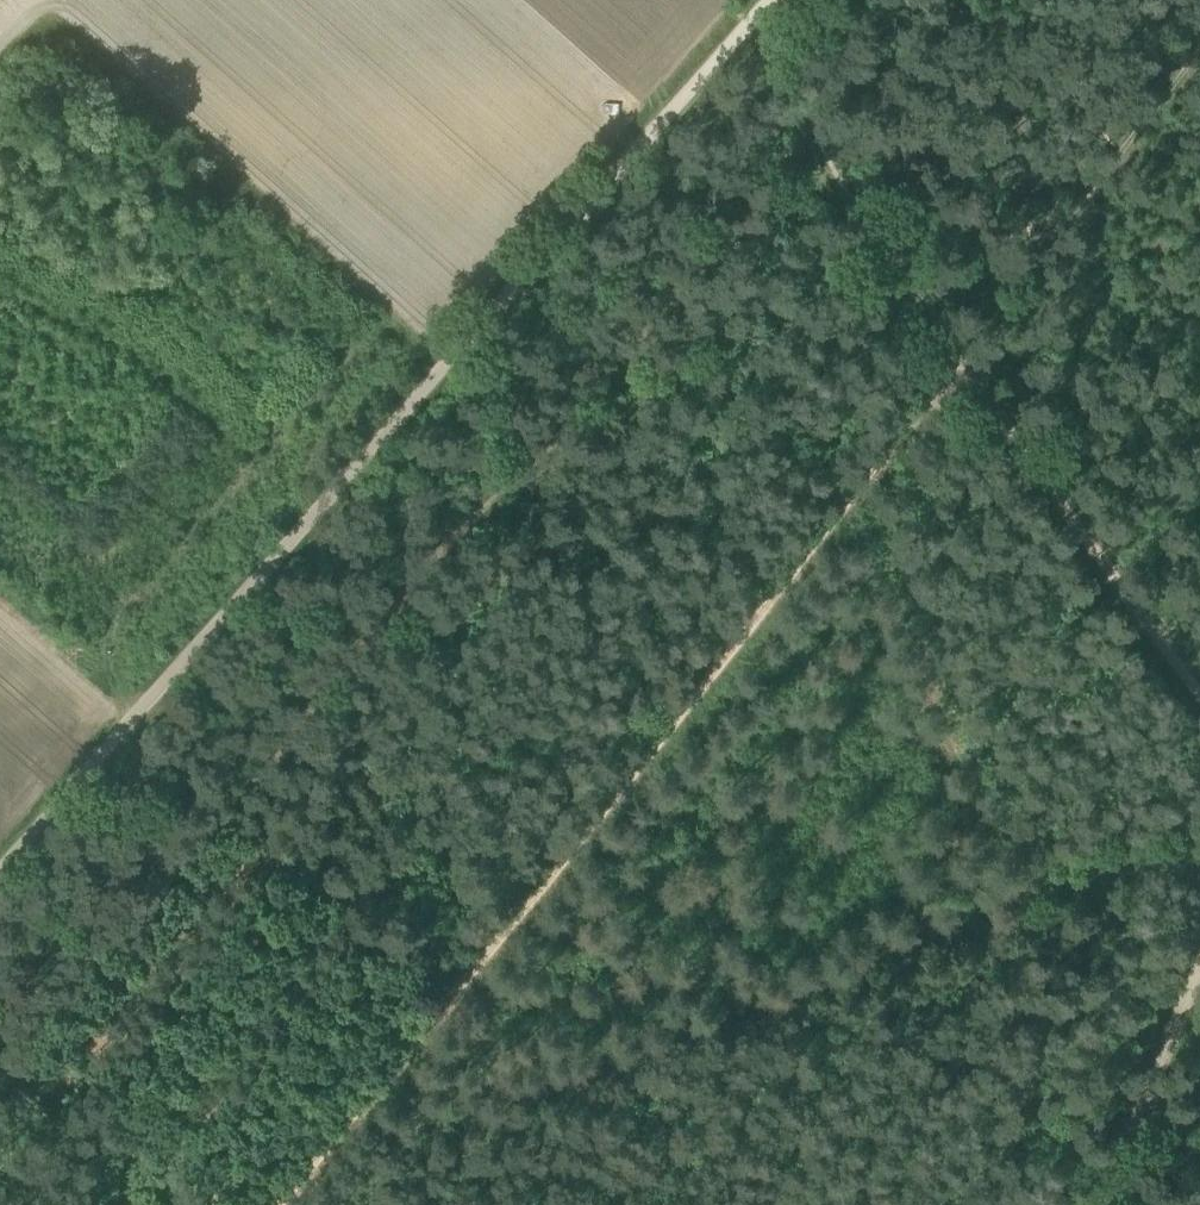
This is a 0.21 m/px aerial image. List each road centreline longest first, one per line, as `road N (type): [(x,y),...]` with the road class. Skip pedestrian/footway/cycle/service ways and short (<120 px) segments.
road 1 (track): [(753,16),(0,871)]
road 2 (track): [(953,359),(275,1204)]
road 3 (track): [(953,359),(1199,706)]
road 4 (track): [(1199,928),(1080,1204)]
road 5 (track): [(830,154),(953,359)]
road 6 (track): [(753,16),(830,154)]

